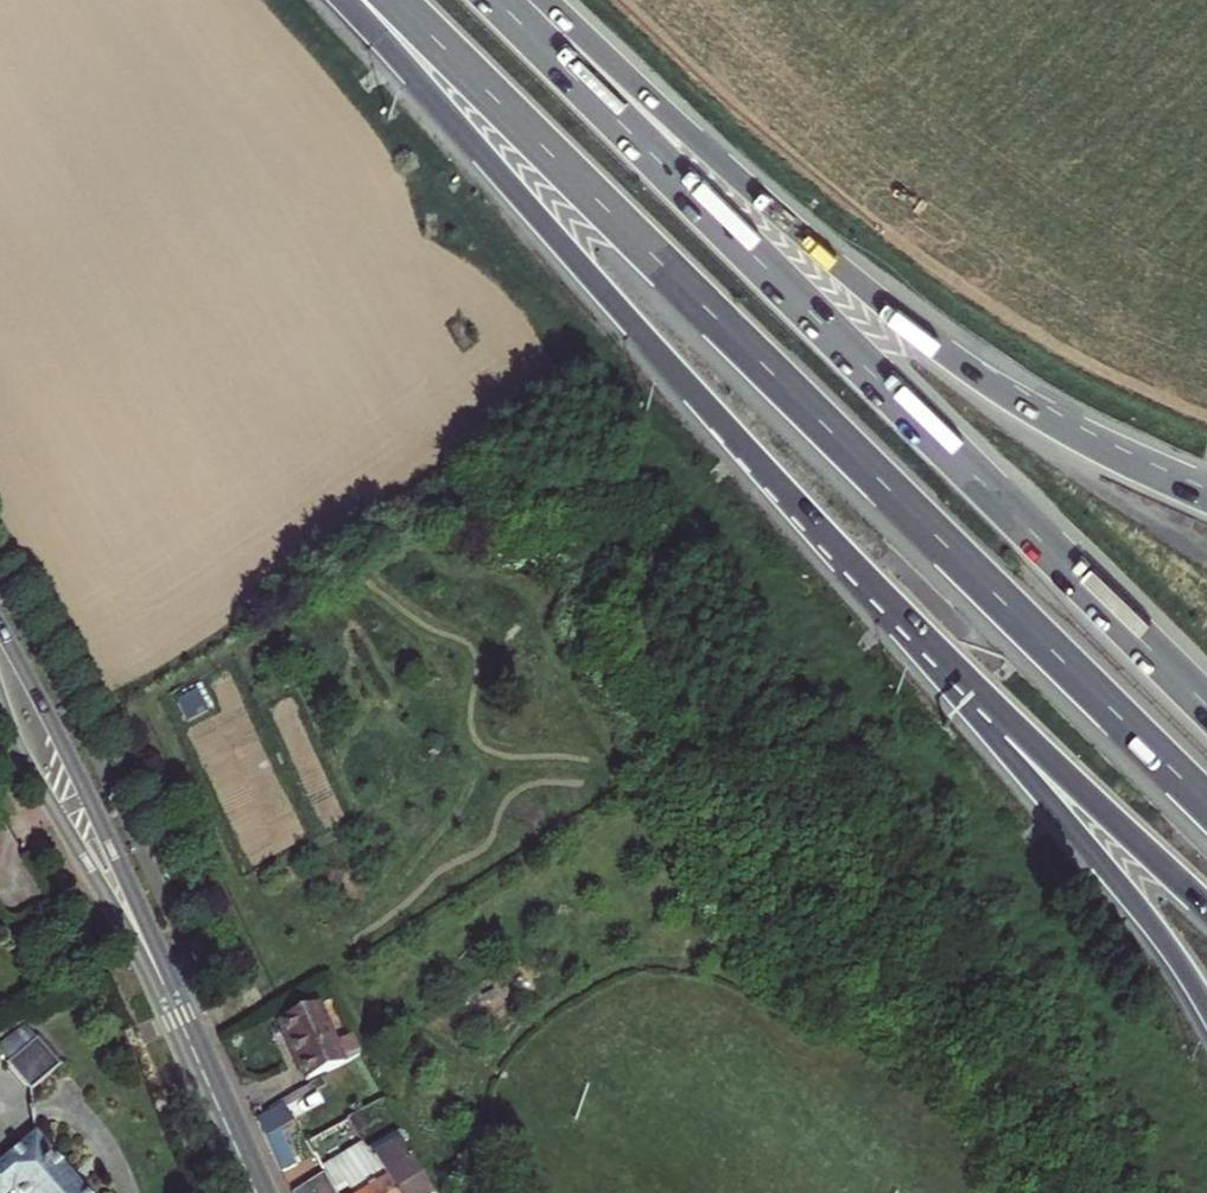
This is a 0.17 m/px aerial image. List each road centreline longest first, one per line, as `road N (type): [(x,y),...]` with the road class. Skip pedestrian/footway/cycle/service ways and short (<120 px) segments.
road 1 (motorway): [(393,0),(1206,810)]
road 2 (motorway): [(1206,707),(498,0)]
road 3 (trunk): [(1206,493),(1085,439),(938,345),(633,82),(500,0)]
road 4 (motorway): [(348,0),(808,513)]
road 5 (trunk): [(808,513),(1139,905),(1206,1005)]
road 6 (tertiary): [(258,1192),(0,649)]
road 7 (motorway): [(808,513),(1206,907)]

